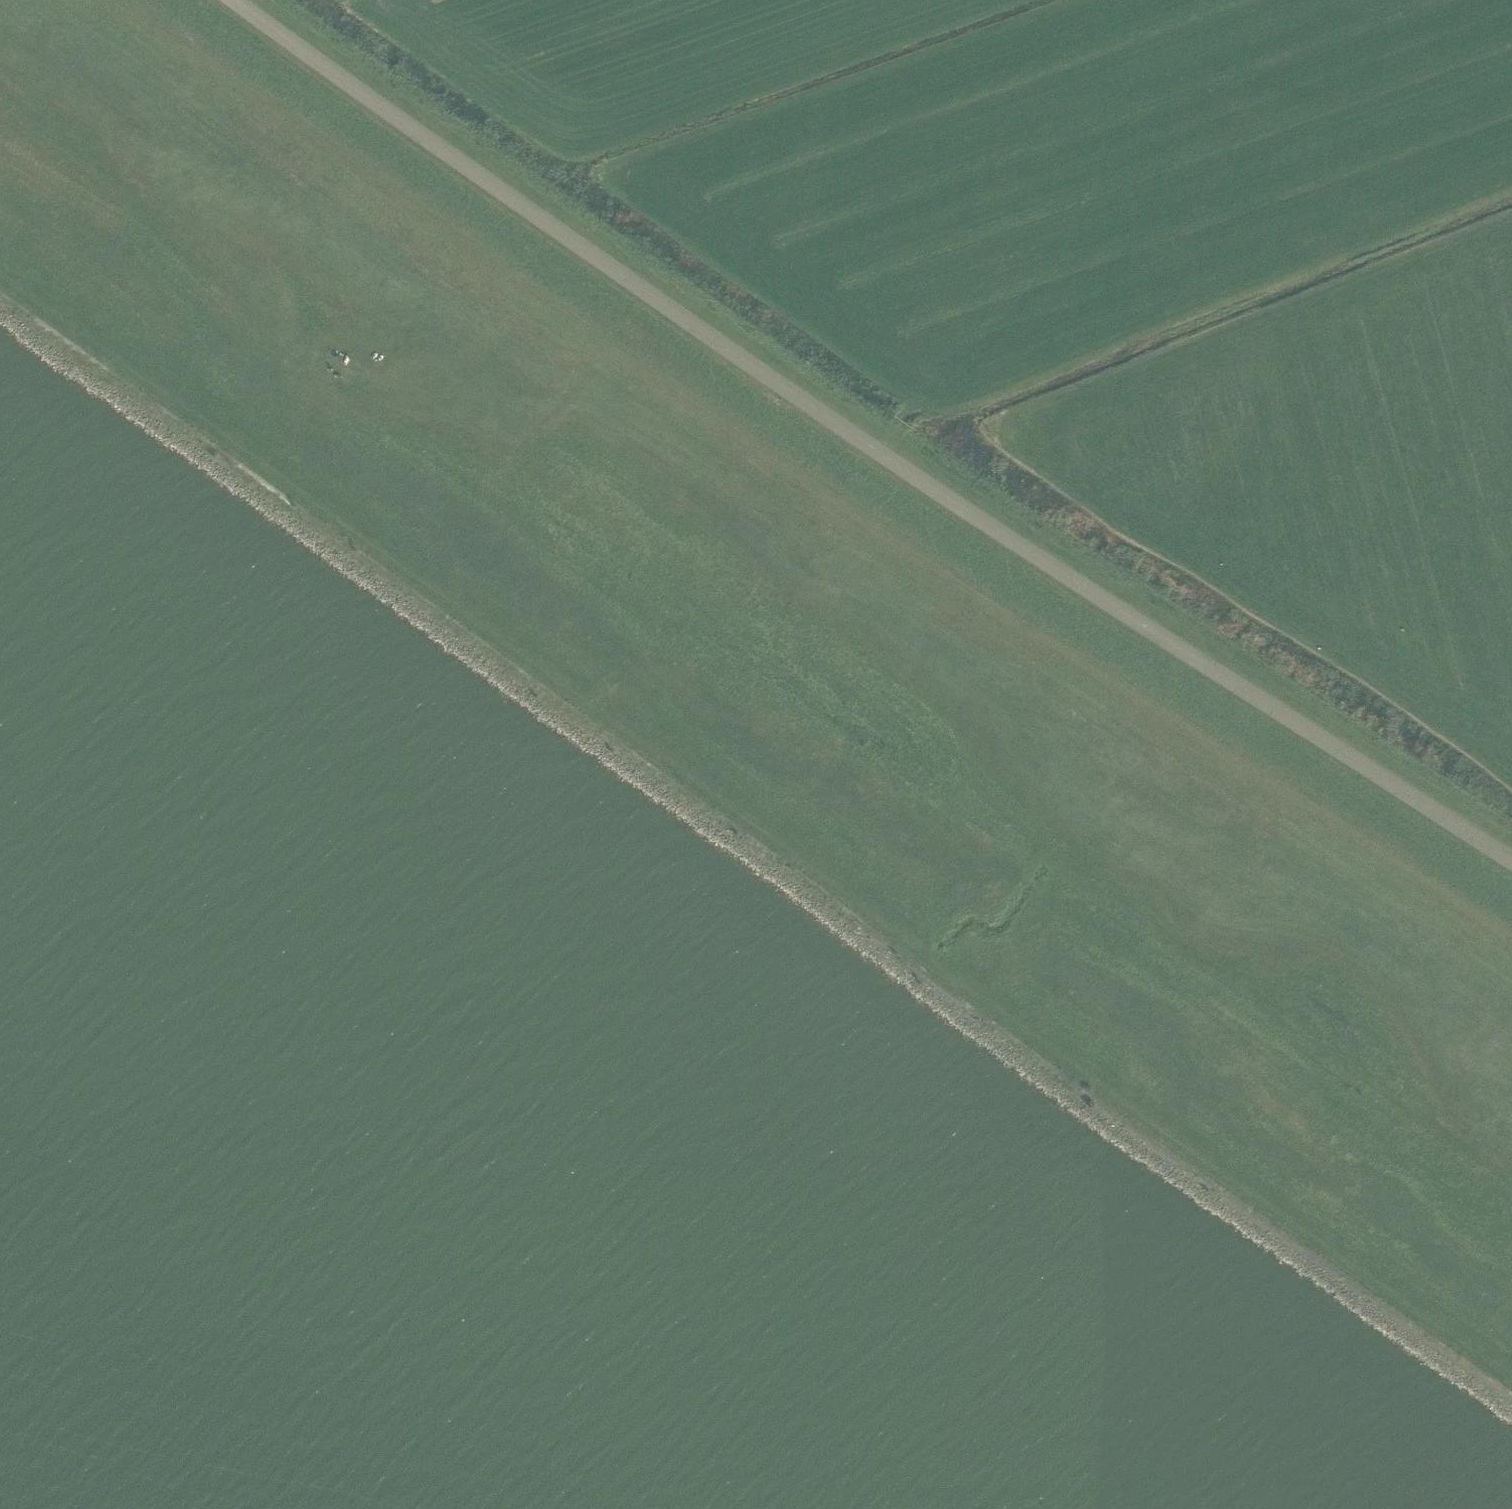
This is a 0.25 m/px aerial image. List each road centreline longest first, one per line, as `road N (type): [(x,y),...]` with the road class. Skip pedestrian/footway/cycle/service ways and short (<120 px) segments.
road 1 (tertiary): [(1511,861),(859,438),(236,0)]

